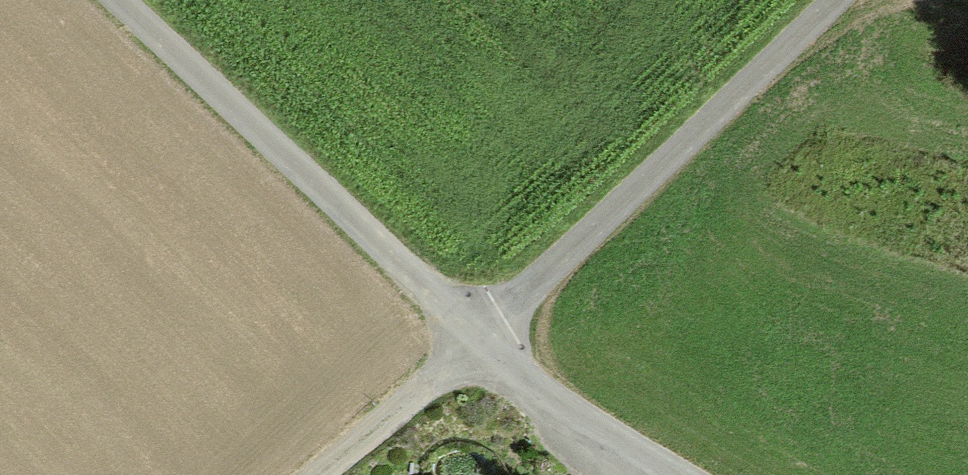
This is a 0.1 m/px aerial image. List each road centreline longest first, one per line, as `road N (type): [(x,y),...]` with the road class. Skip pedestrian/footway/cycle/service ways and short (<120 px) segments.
road 1 (residential): [(836,0),(467,345)]
road 2 (residential): [(113,0),(467,345)]
road 3 (residential): [(467,345),(691,474)]
road 4 (track): [(298,474),(467,345)]

